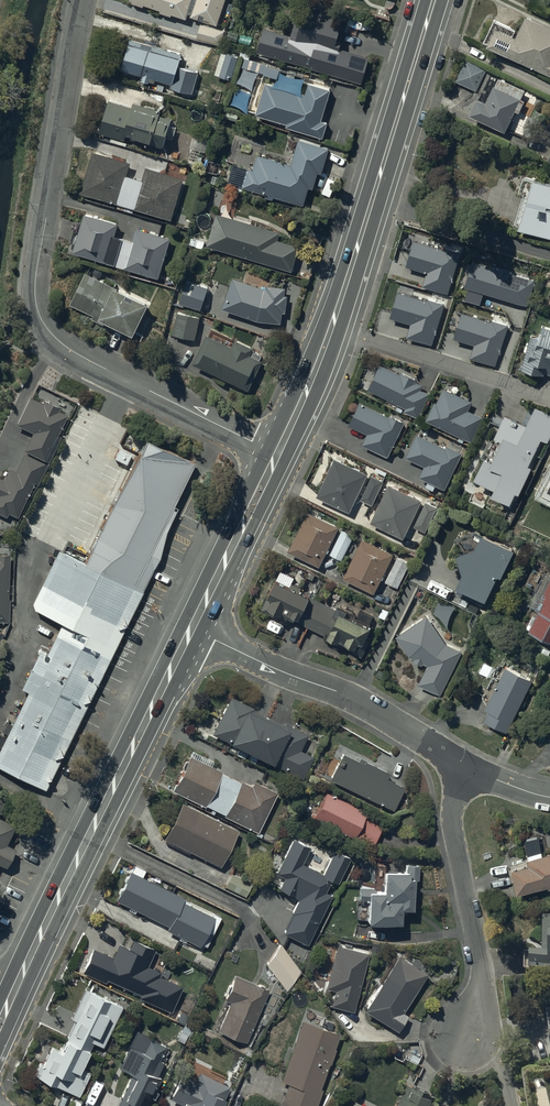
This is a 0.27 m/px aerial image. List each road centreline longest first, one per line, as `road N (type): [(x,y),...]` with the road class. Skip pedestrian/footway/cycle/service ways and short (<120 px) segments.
road 1 (residential): [(84,0),(35,276),(38,321),(71,351),(278,455)]
road 2 (secondary): [(191,631),(0,1024)]
road 3 (residential): [(191,631),(350,697),(467,768)]
road 4 (residential): [(467,768),(453,828),(486,988),(467,1035)]
road 5 (residential): [(332,327),(549,397)]
road 6 (secondary): [(433,0),(373,202)]
road 7 (secondary): [(278,455),(191,631)]
road 8 (residential): [(373,202),(549,256)]
road 9 (secondary): [(332,327),(278,455)]
road 10 (secondary): [(373,202),(332,327)]

